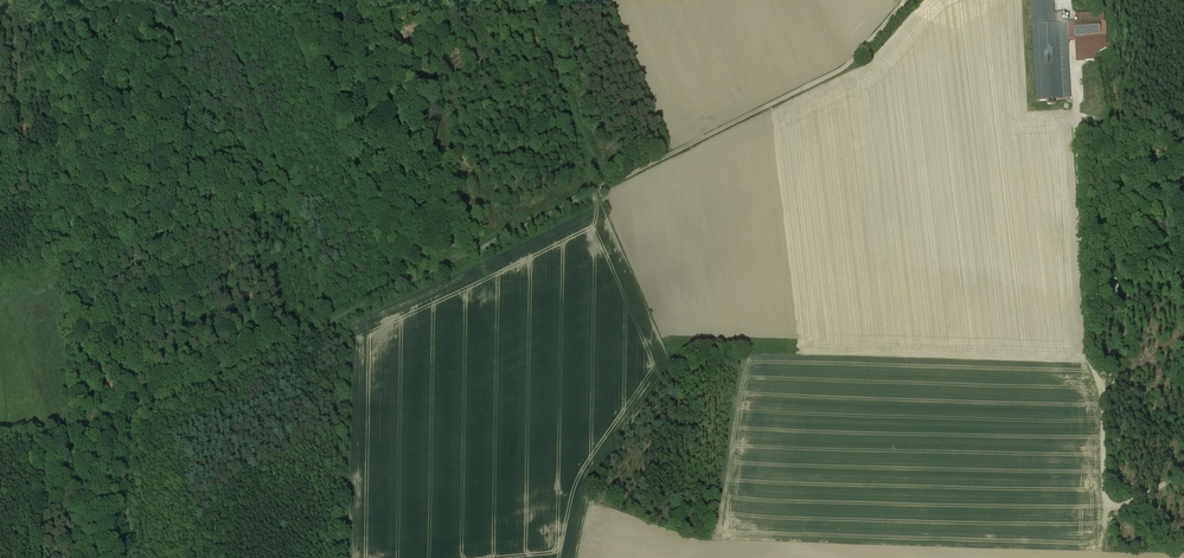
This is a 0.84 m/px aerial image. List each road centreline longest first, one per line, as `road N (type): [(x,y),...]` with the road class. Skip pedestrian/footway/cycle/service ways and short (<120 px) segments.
road 1 (track): [(149,407),(840,71),(909,0)]
road 2 (track): [(1183,475),(1119,506),(1106,500),(1076,104)]

